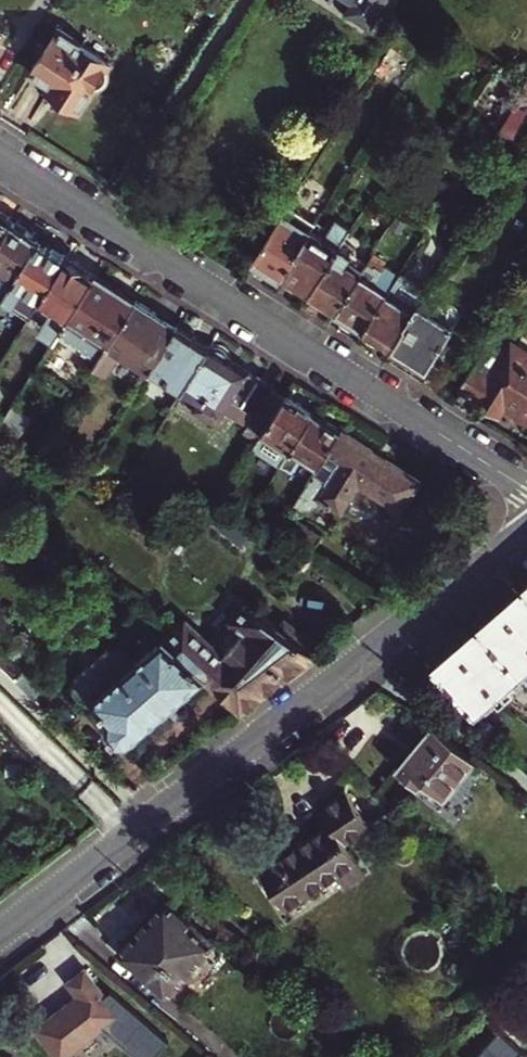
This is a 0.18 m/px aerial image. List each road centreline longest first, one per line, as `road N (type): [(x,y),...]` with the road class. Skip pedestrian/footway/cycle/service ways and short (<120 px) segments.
road 1 (residential): [(0,933),(526,534)]
road 2 (residential): [(0,153),(526,484)]

